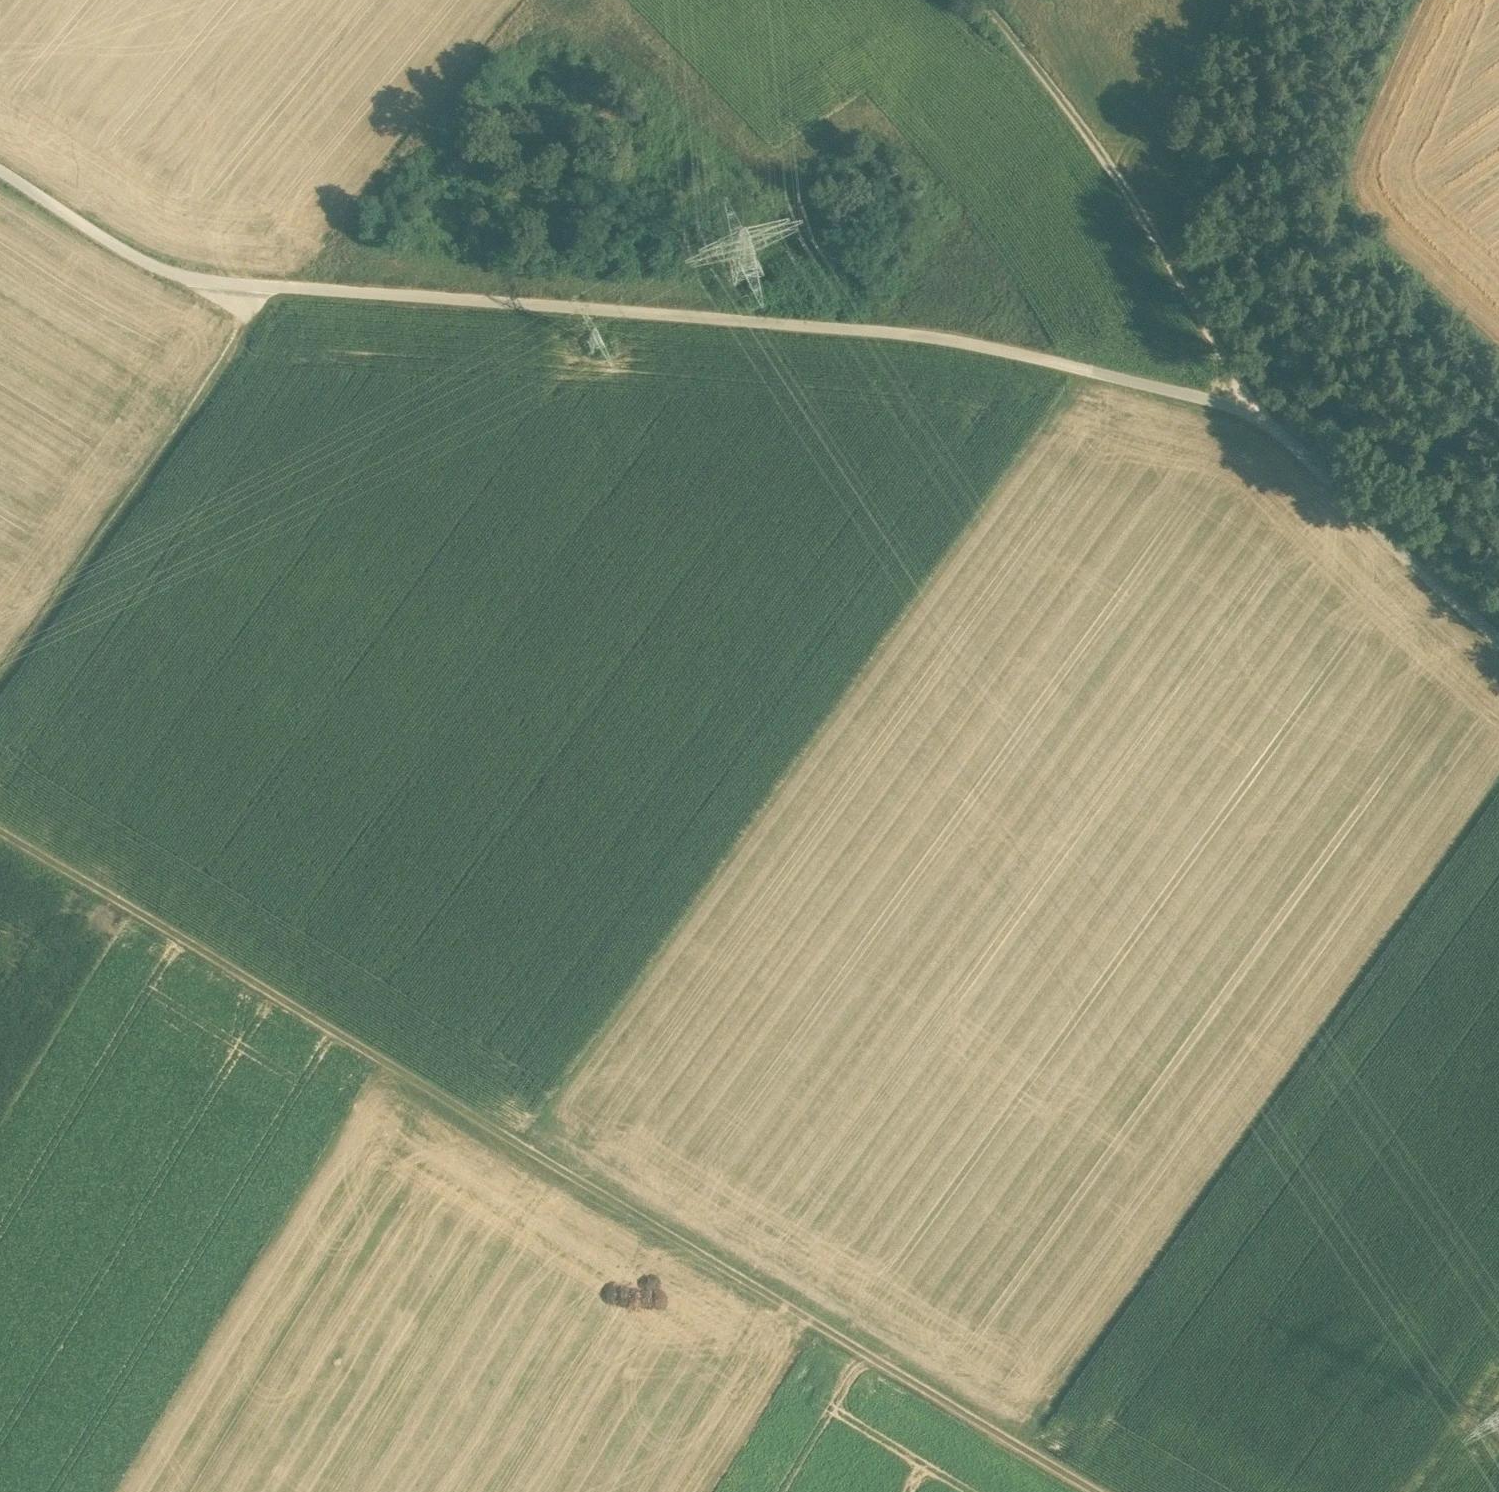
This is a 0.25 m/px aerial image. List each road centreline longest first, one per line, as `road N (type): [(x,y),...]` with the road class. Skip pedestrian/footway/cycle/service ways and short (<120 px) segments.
road 1 (track): [(0,177),(170,279),(958,342),(1242,405)]
road 2 (track): [(1090,1491),(0,832)]
road 3 (track): [(1242,405),(1177,253),(988,0)]
road 4 (track): [(0,679),(250,330),(263,284)]
road 5 (track): [(1242,405),(1498,637)]

